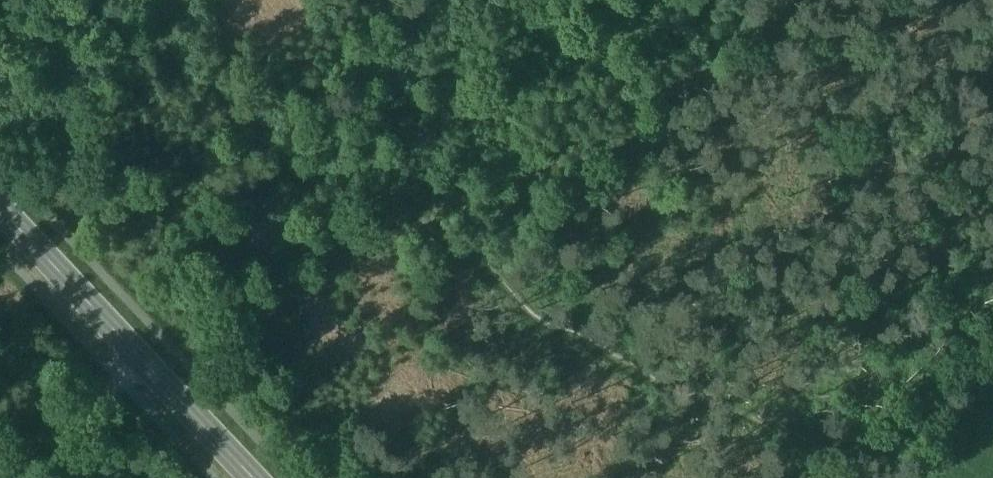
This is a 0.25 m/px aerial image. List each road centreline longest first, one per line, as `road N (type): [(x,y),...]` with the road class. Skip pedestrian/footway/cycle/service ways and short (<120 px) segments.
road 1 (track): [(840,477),(776,418),(700,388),(539,300),(499,263),(396,202),(308,174),(278,140),(79,0)]
road 2 (secondary): [(254,477),(0,208)]
road 3 (track): [(884,477),(992,353)]

